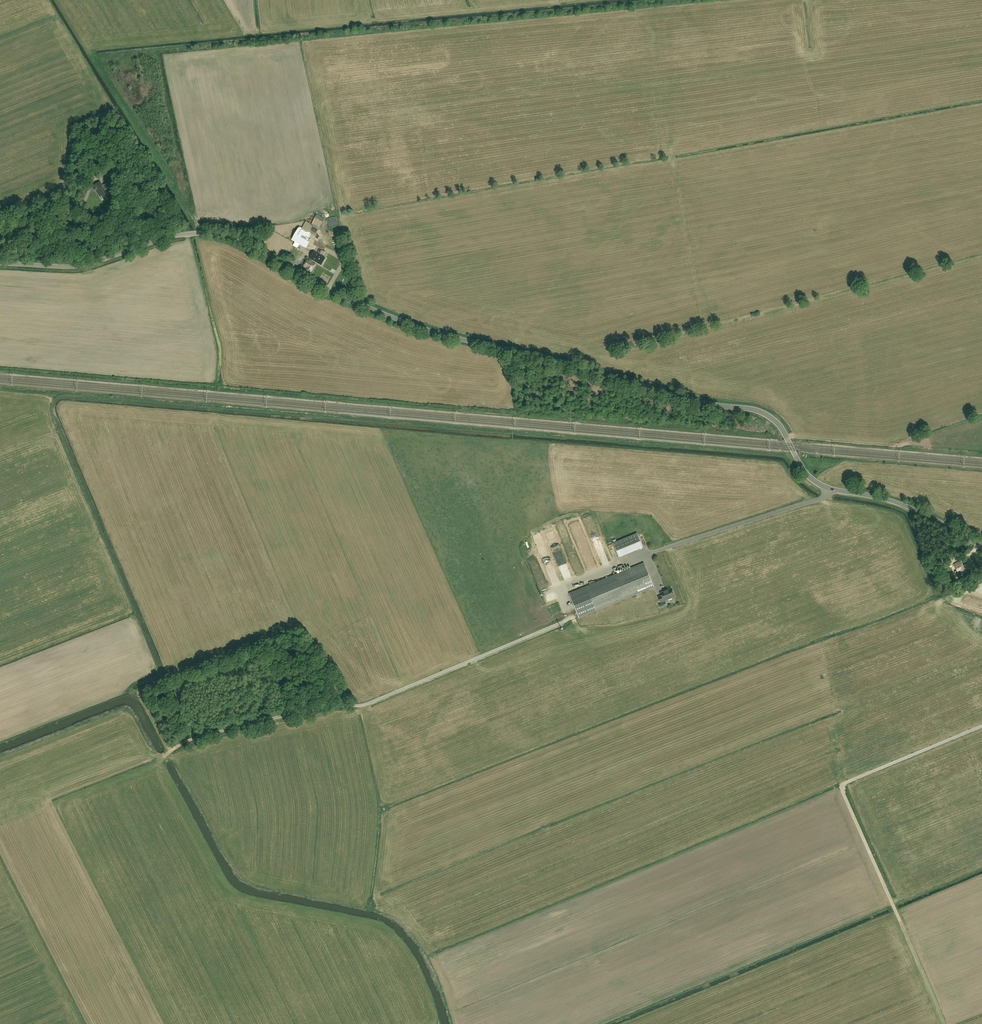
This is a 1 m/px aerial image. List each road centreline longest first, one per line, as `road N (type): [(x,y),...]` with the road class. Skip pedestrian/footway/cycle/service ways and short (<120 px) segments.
road 1 (unclassified): [(981,545),(893,501),(817,483),(780,426),(758,410),(439,334),(326,289),(230,238),(180,235),(75,266),(0,263)]

